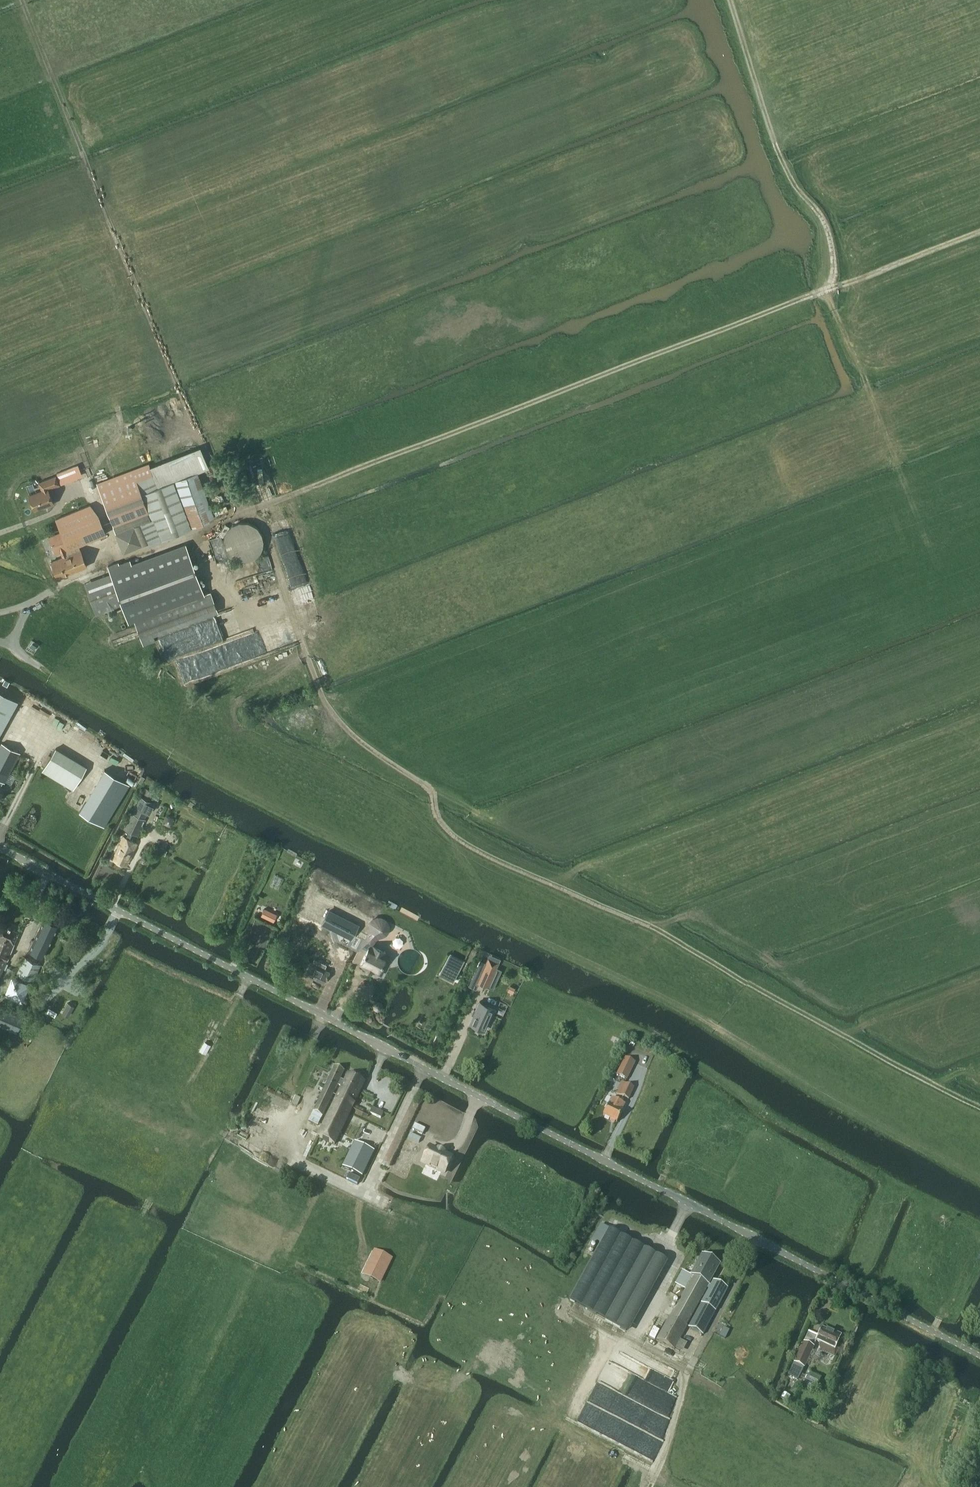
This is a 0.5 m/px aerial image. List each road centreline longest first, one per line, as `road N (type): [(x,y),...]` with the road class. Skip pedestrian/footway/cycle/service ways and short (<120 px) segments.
road 1 (track): [(979,1179),(692,1010),(225,779),(0,642)]
road 2 (unclassified): [(979,1356),(0,846)]
road 3 (track): [(23,0),(181,395),(214,464),(268,533),(329,708),(353,735),(433,791),(436,817),(452,834)]
road 4 (track): [(860,610),(943,576),(830,287),(834,265),(816,210),(792,182),(728,0)]
road 5 (track): [(249,512),(830,287)]
road 6 (track): [(785,792),(545,883),(452,834)]
road 7 (track): [(126,1110),(237,1001),(249,978)]
road 8 (track): [(979,233),(830,287)]

